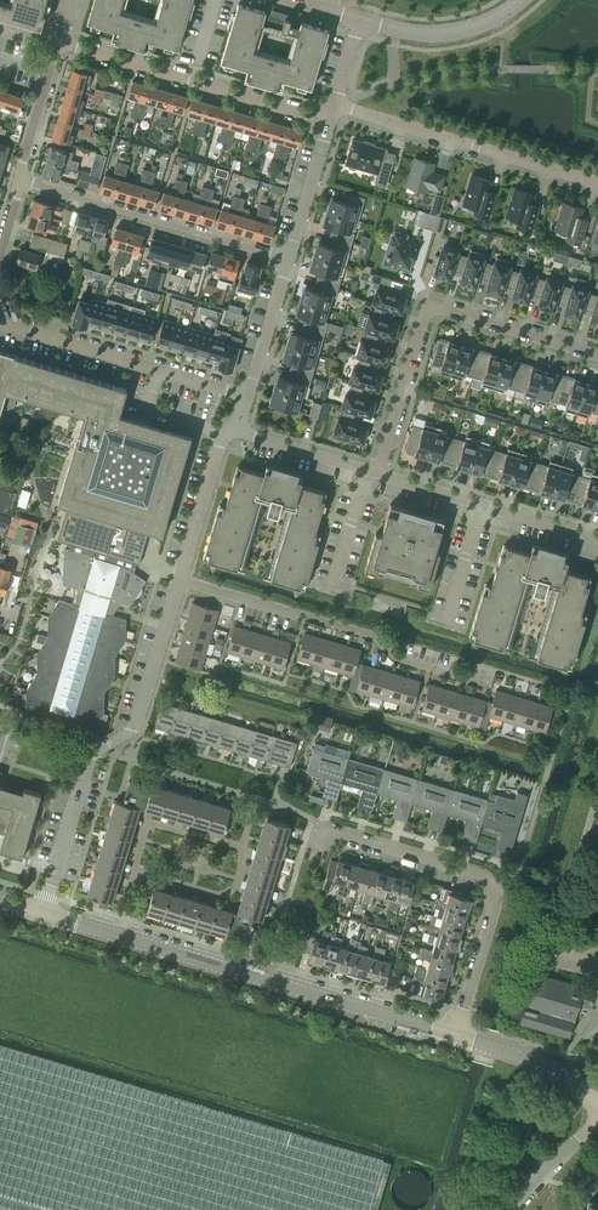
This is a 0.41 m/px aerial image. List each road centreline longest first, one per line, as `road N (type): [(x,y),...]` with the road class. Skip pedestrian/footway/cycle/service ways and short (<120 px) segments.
road 1 (tertiary): [(455,1035),(42,913)]
road 2 (tertiary): [(42,913),(94,760),(138,723),(180,580)]
road 3 (residential): [(455,1035),(496,887),(333,834),(321,839),(315,862)]
road 4 (residential): [(377,473),(428,308),(597,356)]
road 5 (residential): [(180,580),(375,636),(397,659),(457,676),(476,670)]
road 6 (residential): [(331,120),(57,45)]
road 7 (residential): [(23,180),(290,260)]
road 8 (residential): [(597,182),(336,105)]
road 9 (residential): [(249,399),(9,330)]
road 10 (residential): [(597,538),(377,473)]
road 11 (tertiary): [(597,1107),(546,1068),(455,1035)]
road 12 (tertiary): [(180,580),(227,431)]
road 13 (residential): [(377,473),(227,431)]
road 14 (tertiary): [(290,260),(331,120)]
road 15 (tertiary): [(249,399),(290,260)]
road 16 (residential): [(511,1209),(597,1118)]

